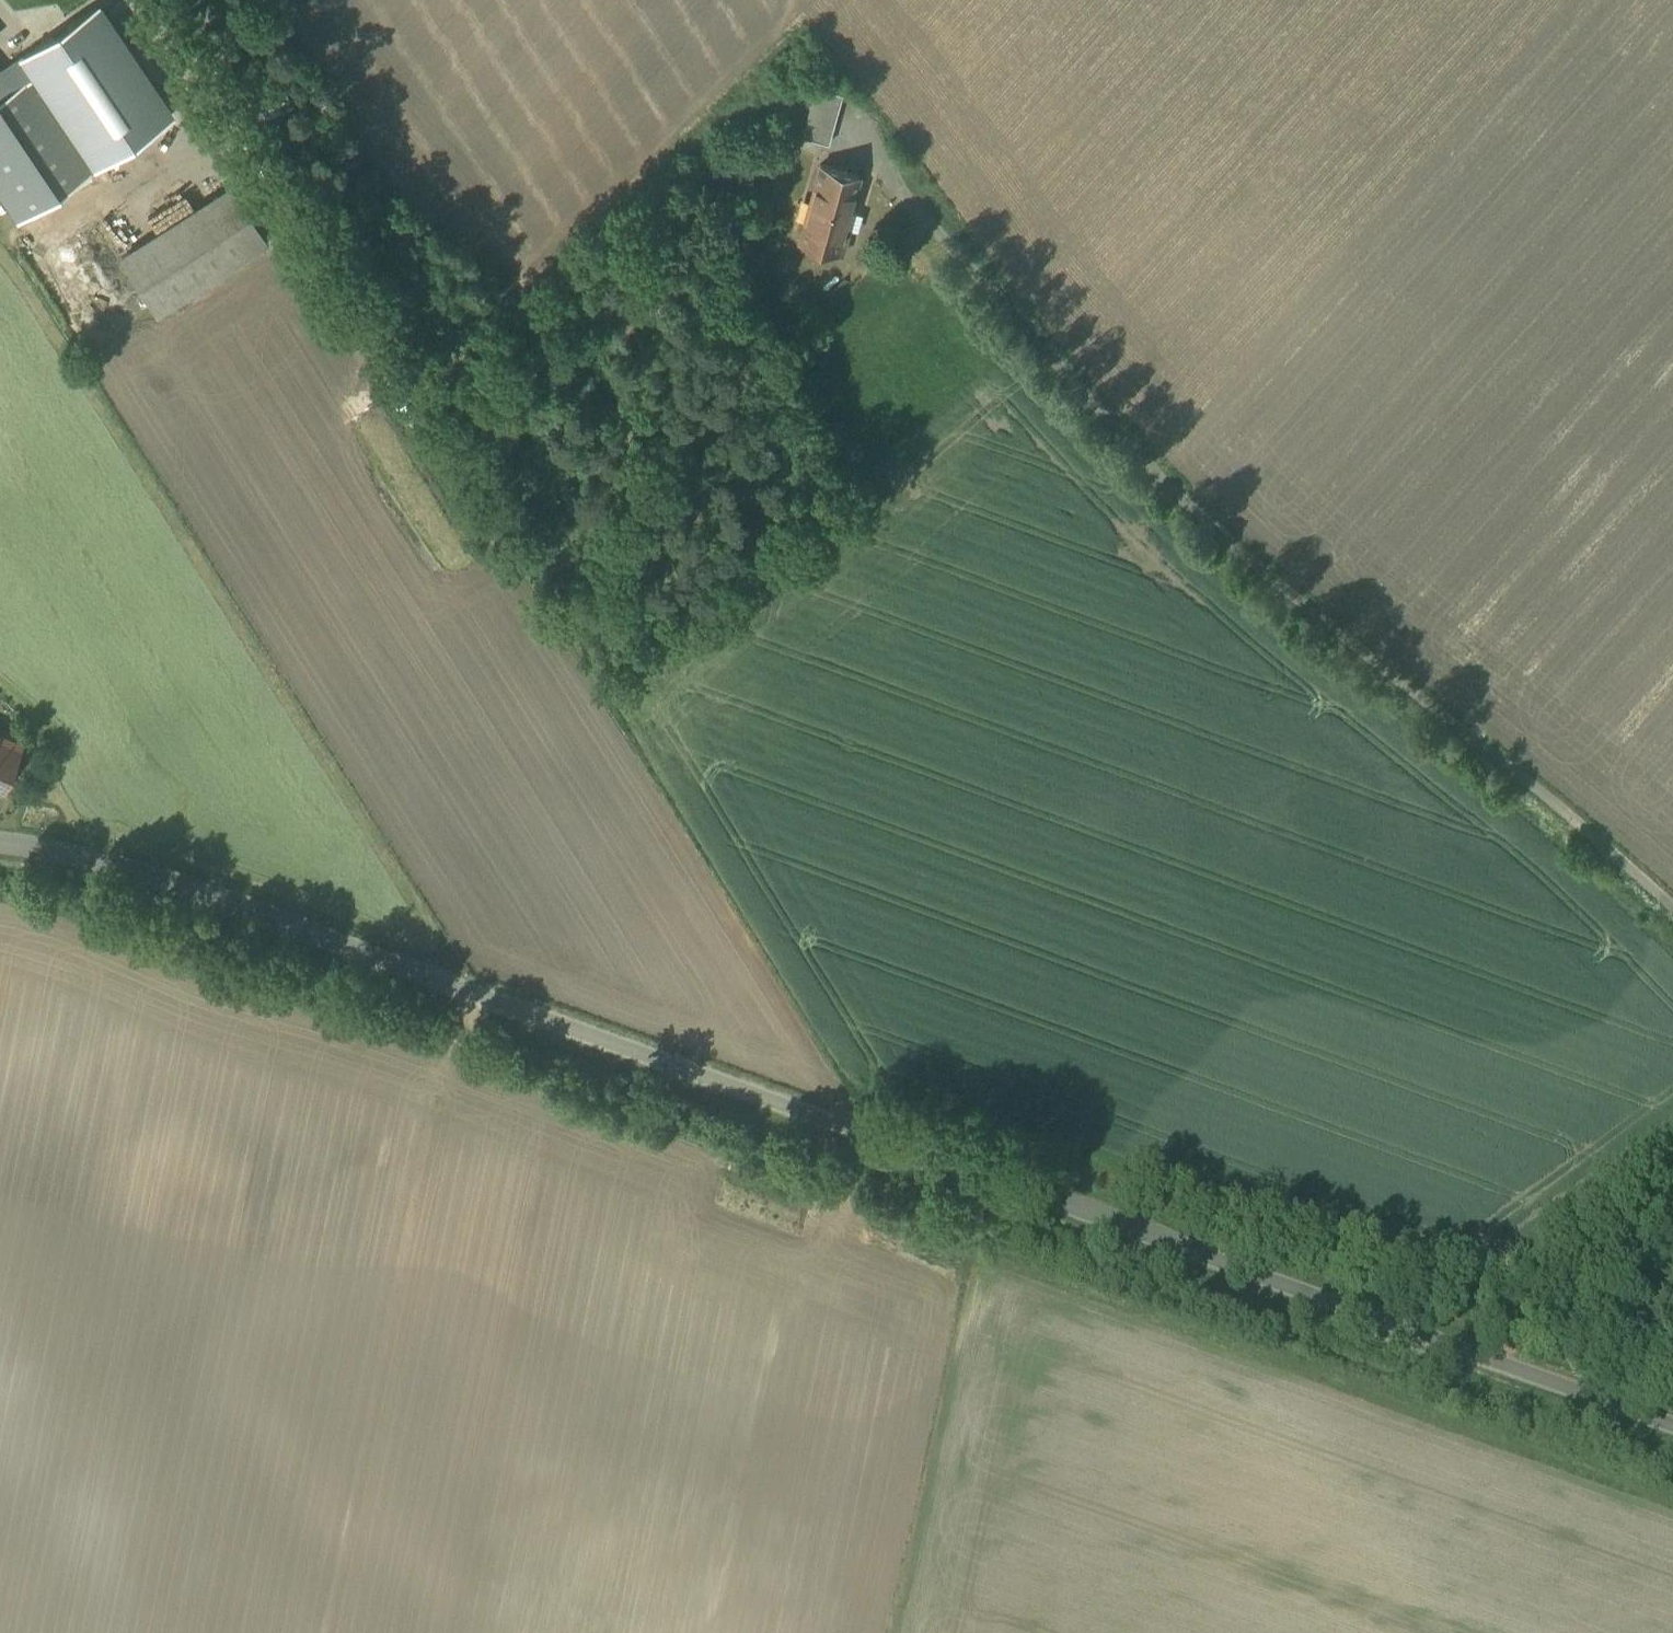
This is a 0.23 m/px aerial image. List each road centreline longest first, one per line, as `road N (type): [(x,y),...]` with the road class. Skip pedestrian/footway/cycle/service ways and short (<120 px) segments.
road 1 (unclassified): [(1672,1426),(267,914),(74,856),(0,845)]

